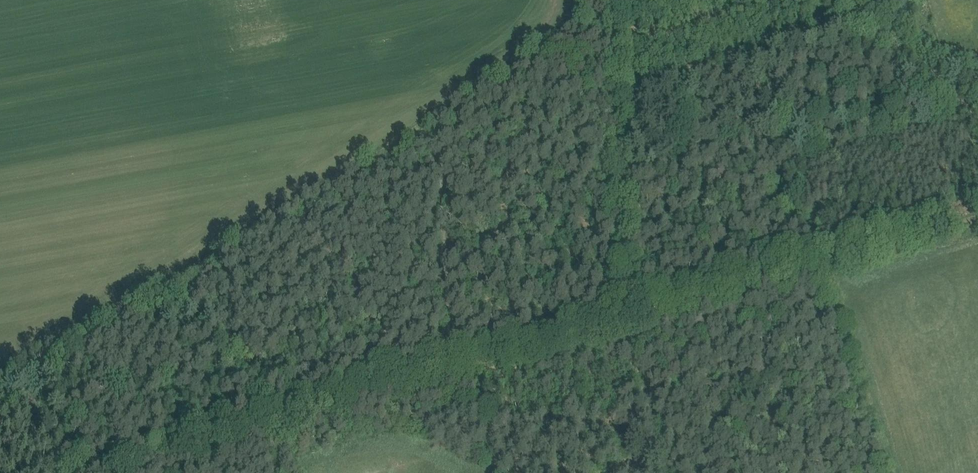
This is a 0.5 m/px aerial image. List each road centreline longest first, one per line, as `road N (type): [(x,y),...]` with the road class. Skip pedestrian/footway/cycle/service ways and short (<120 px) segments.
road 1 (track): [(84,472),(629,309),(617,0)]
road 2 (track): [(439,364),(439,109),(573,20),(573,0)]
road 3 (track): [(977,116),(844,0)]

